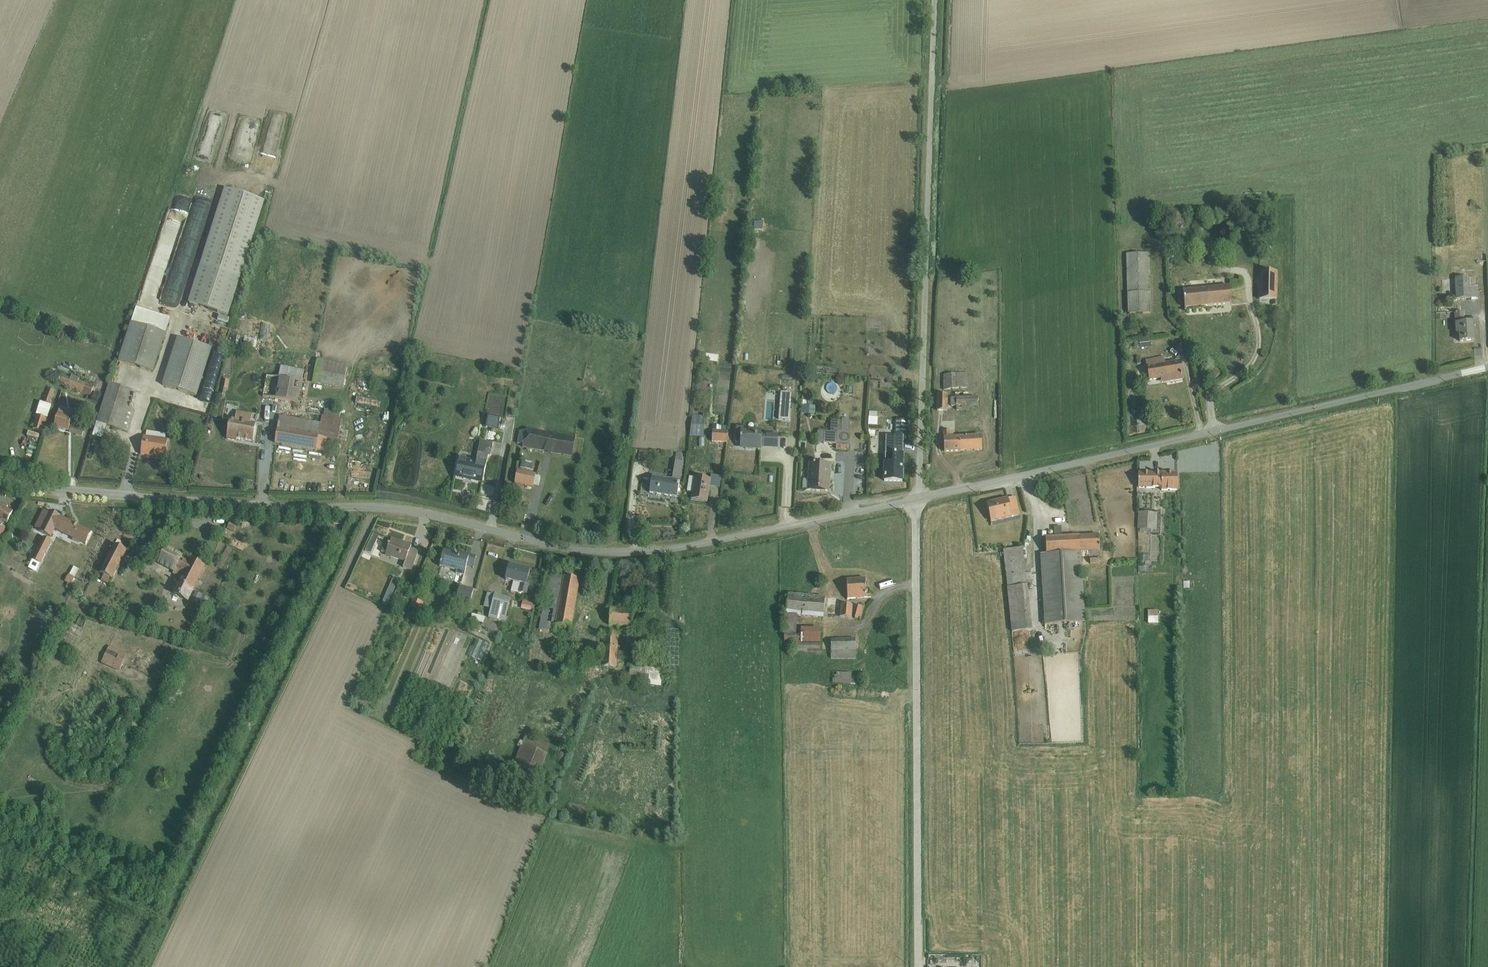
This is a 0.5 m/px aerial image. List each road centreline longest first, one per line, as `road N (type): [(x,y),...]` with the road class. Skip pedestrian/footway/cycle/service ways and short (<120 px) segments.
road 1 (unclassified): [(917,500),(627,556),(426,514),(122,497),(46,489),(0,474)]
road 2 (unclassified): [(1487,368),(917,500)]
road 3 (unclassified): [(917,500),(936,0)]
road 4 (unclassified): [(918,966),(917,500)]

